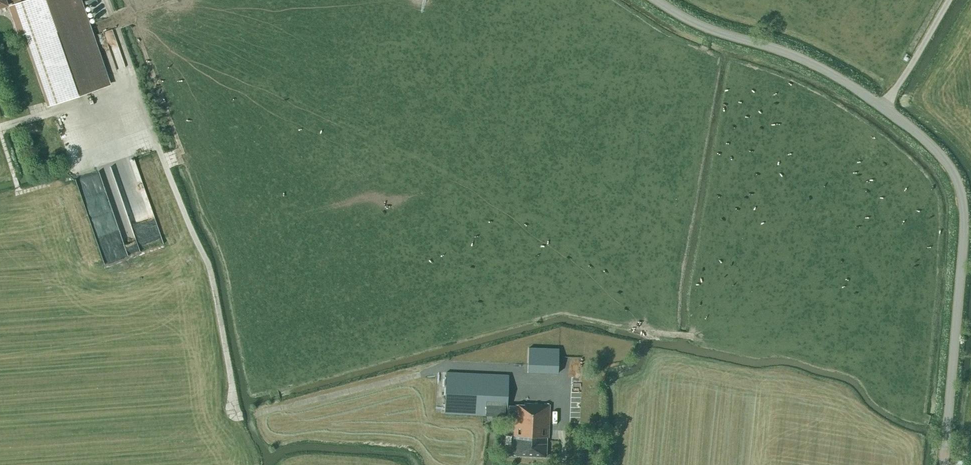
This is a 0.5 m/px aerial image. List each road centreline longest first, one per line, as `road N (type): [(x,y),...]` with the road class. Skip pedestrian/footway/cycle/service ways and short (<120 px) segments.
road 1 (tertiary): [(944,464),(960,192),(939,153),(883,108)]
road 2 (tertiary): [(883,108),(808,63),(696,24),(655,0)]
road 3 (unclassified): [(883,108),(949,0)]

